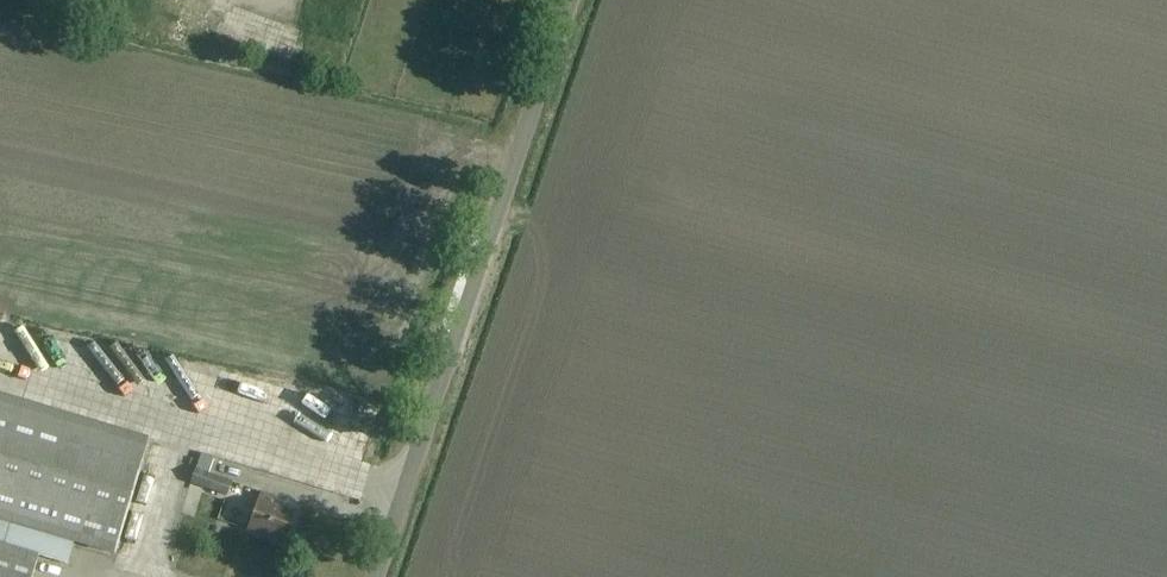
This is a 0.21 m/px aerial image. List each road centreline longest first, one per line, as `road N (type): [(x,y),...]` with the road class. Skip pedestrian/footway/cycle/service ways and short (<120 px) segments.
road 1 (unclassified): [(376,576),(571,0)]

